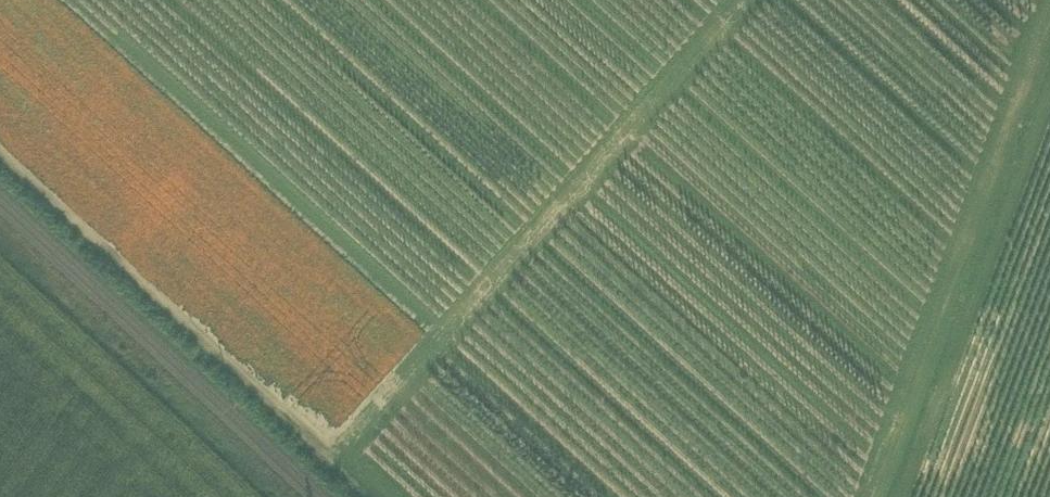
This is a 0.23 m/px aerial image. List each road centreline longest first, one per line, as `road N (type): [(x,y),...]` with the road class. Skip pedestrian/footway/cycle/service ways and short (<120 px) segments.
road 1 (track): [(1049,121),(906,496)]

